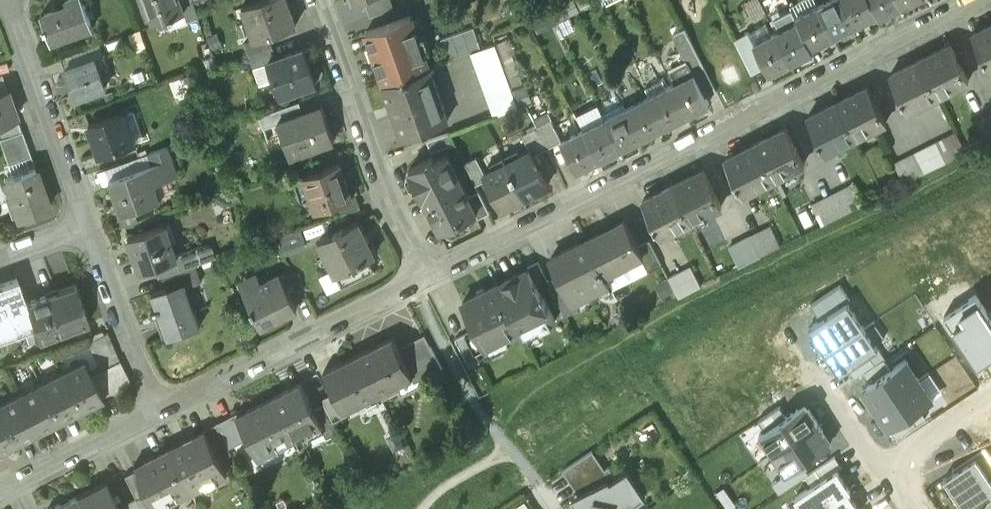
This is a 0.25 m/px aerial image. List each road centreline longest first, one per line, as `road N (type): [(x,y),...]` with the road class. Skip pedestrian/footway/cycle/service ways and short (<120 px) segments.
road 1 (residential): [(975,0),(423,274)]
road 2 (residential): [(423,274),(158,405)]
road 3 (residential): [(318,0),(423,274)]
road 4 (residential): [(0,7),(82,225)]
road 5 (residential): [(82,225),(158,405)]
road 6 (residential): [(158,405),(0,493)]
road 7 (residential): [(990,399),(881,471)]
road 8 (residential): [(881,471),(813,369)]

